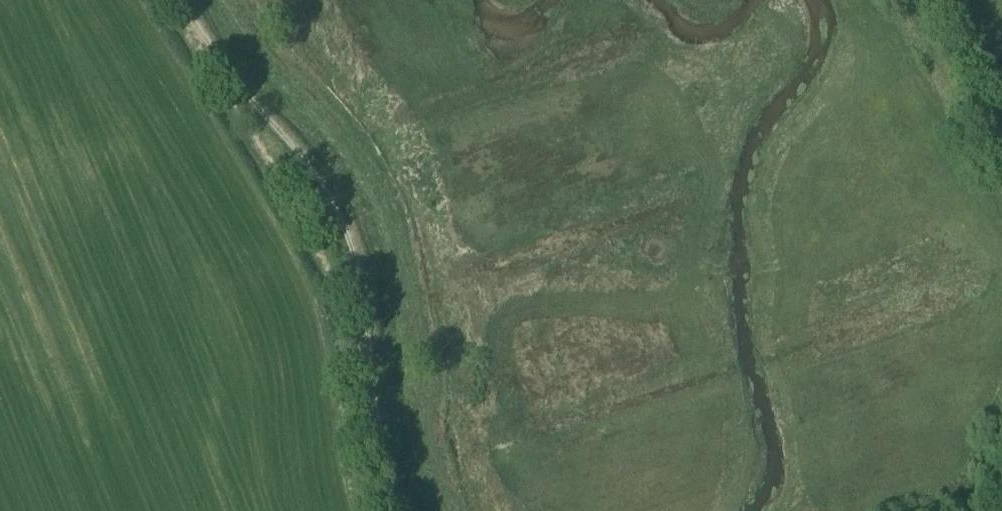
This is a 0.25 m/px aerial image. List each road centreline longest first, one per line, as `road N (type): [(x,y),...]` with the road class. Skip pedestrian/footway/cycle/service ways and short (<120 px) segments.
road 1 (track): [(401,510),(382,471),(367,299),(353,228),(304,148),(217,67),(177,0)]

